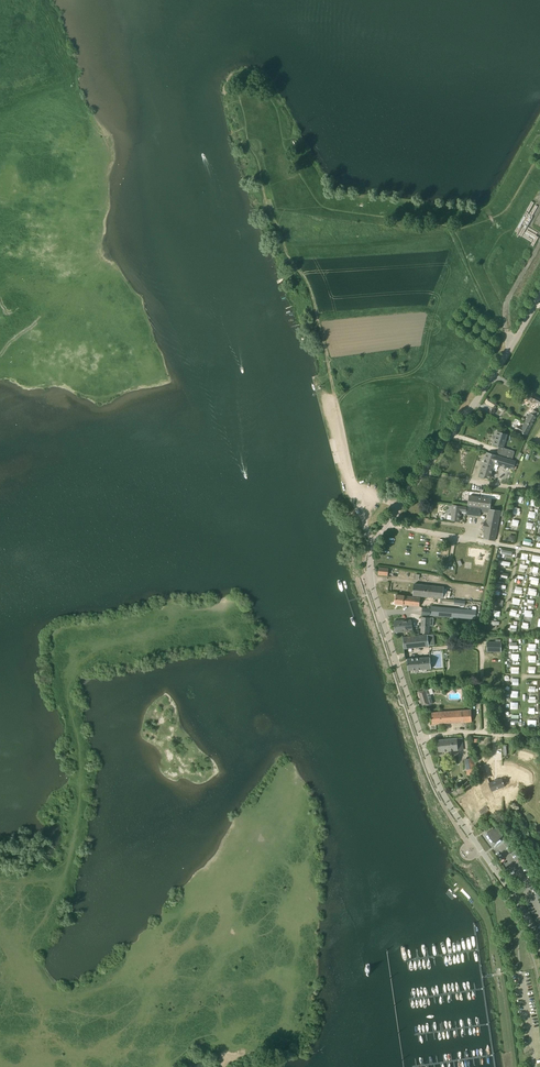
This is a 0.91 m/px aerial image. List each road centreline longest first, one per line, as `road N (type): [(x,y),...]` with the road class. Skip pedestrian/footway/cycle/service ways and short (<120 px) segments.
road 1 (unclassified): [(423,742),(372,584),(373,544),(512,348),(539,296)]
road 2 (unclassified): [(539,948),(518,899),(448,802),(423,742)]
road 3 (track): [(332,402),(313,297),(285,248)]

